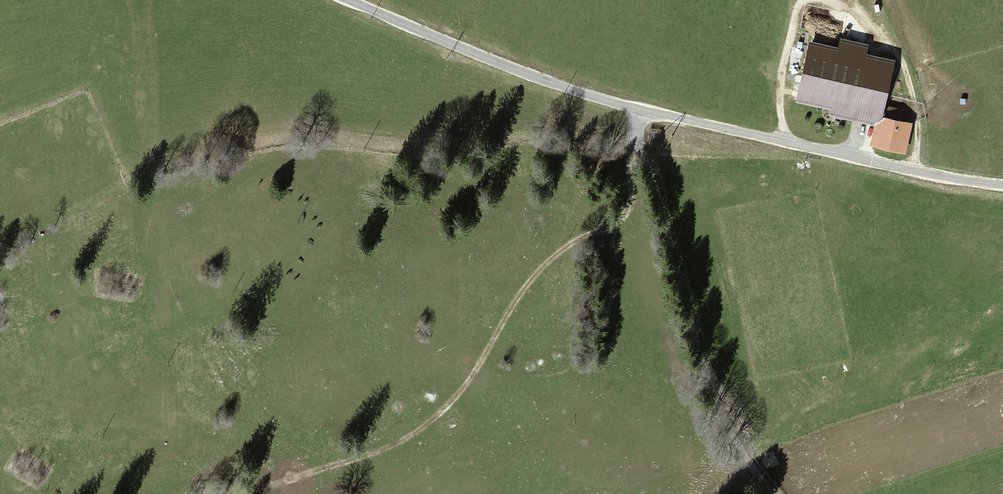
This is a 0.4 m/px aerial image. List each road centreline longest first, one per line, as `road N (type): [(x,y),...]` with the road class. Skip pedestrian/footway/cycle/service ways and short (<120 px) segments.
road 1 (unclassified): [(1002,185),(903,171),(641,110),(555,84),(351,0)]
road 2 (track): [(259,490),(372,458),(464,395),(546,270),(627,218),(641,110)]
road 3 (track): [(636,142),(698,363),(773,493)]

